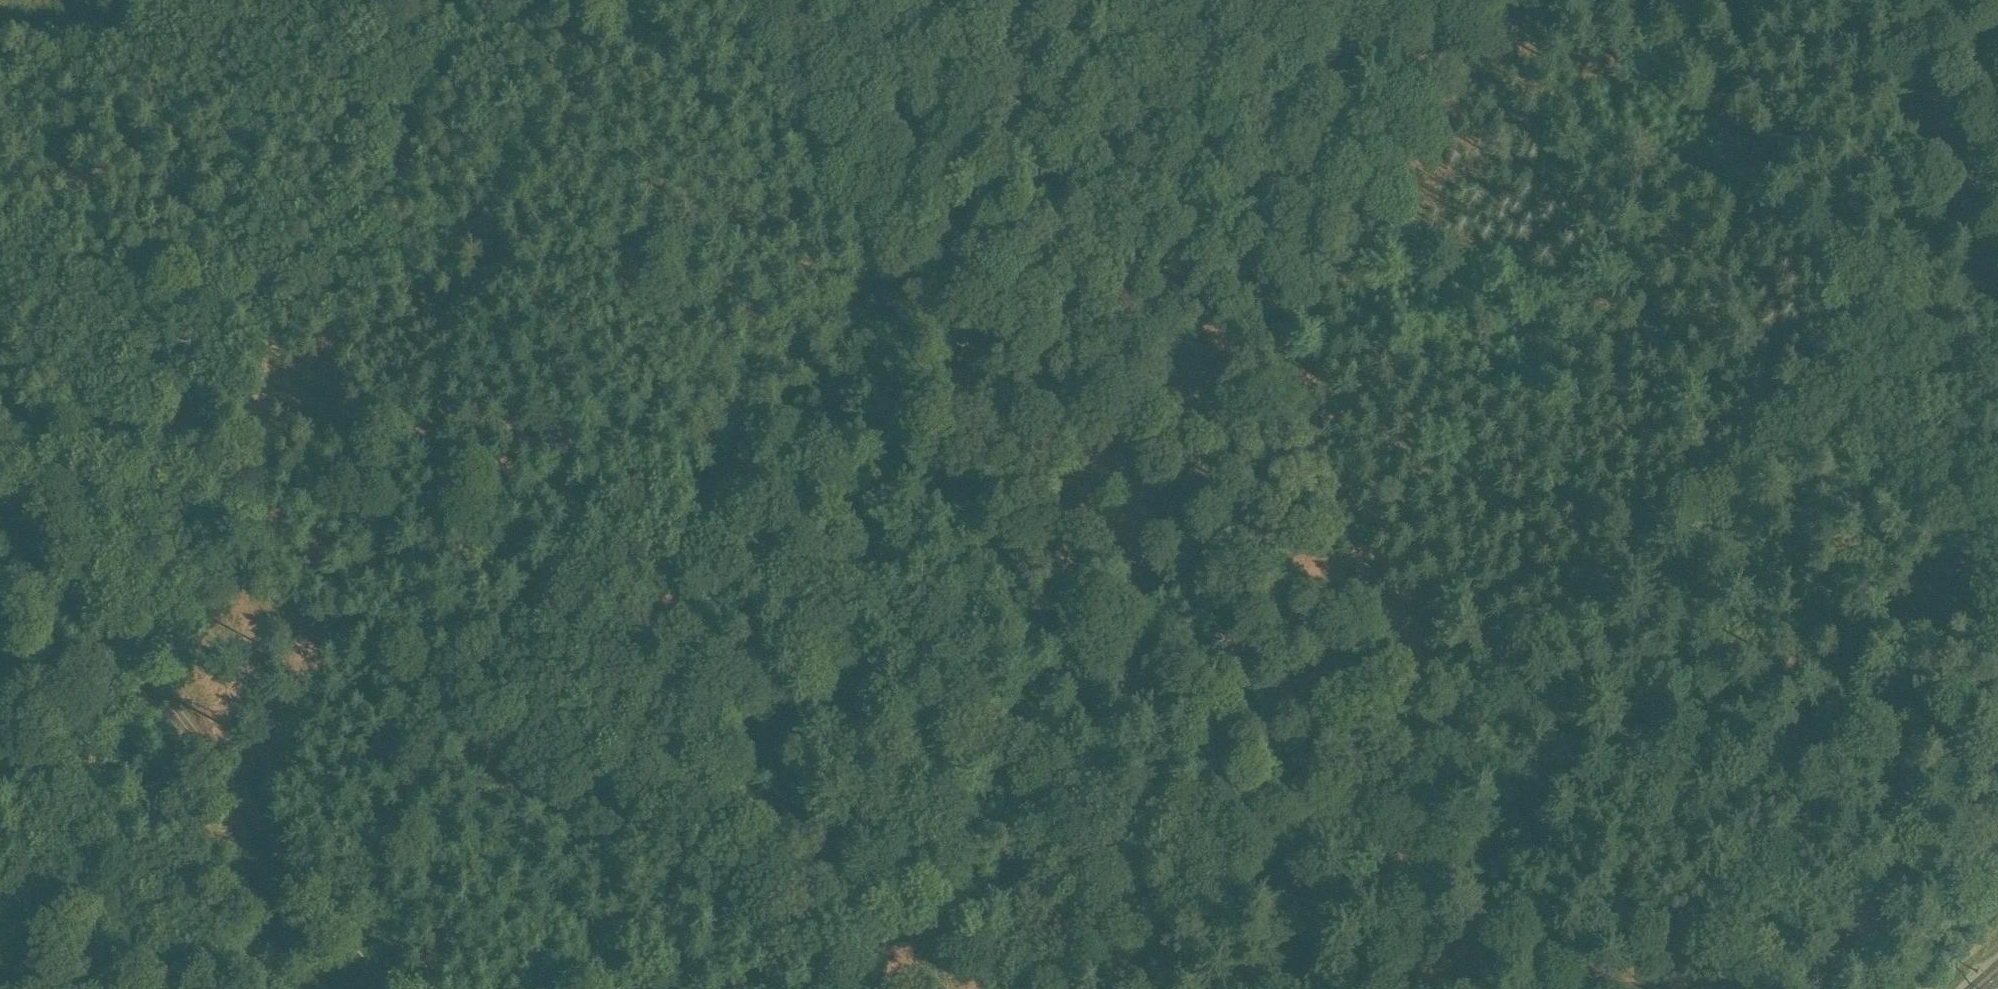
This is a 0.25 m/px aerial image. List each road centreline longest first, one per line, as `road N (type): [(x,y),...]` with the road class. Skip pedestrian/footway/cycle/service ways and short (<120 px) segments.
road 1 (track): [(0,520),(183,721),(383,988)]

